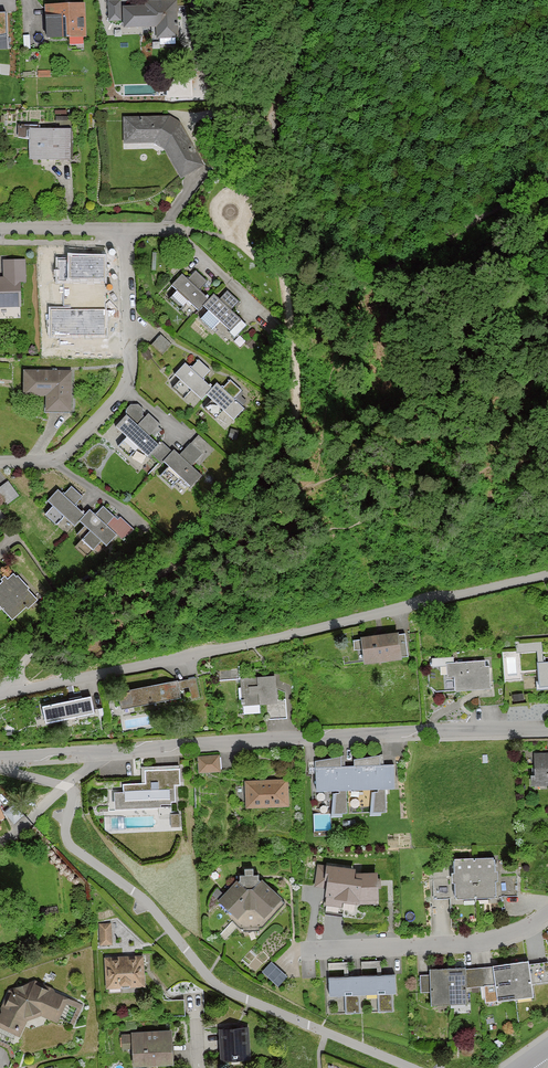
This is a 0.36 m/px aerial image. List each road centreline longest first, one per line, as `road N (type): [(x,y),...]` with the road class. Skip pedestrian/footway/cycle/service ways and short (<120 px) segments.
road 1 (track): [(7,688),(54,629),(120,583),(186,558),(281,463),(297,396),(261,155)]
road 2 (residential): [(0,691),(547,574)]
road 3 (residential): [(0,757),(547,728)]
road 4 (residential): [(0,465),(63,457),(125,393),(131,375),(126,231),(0,229)]
road 5 (track): [(547,180),(343,298),(322,292),(301,268),(265,263),(228,227)]
road 6 (residential): [(294,949),(476,944),(516,936),(547,917)]
road 7 (track): [(261,155),(209,77),(197,0)]
road 8 (track): [(319,0),(269,151),(261,155)]

